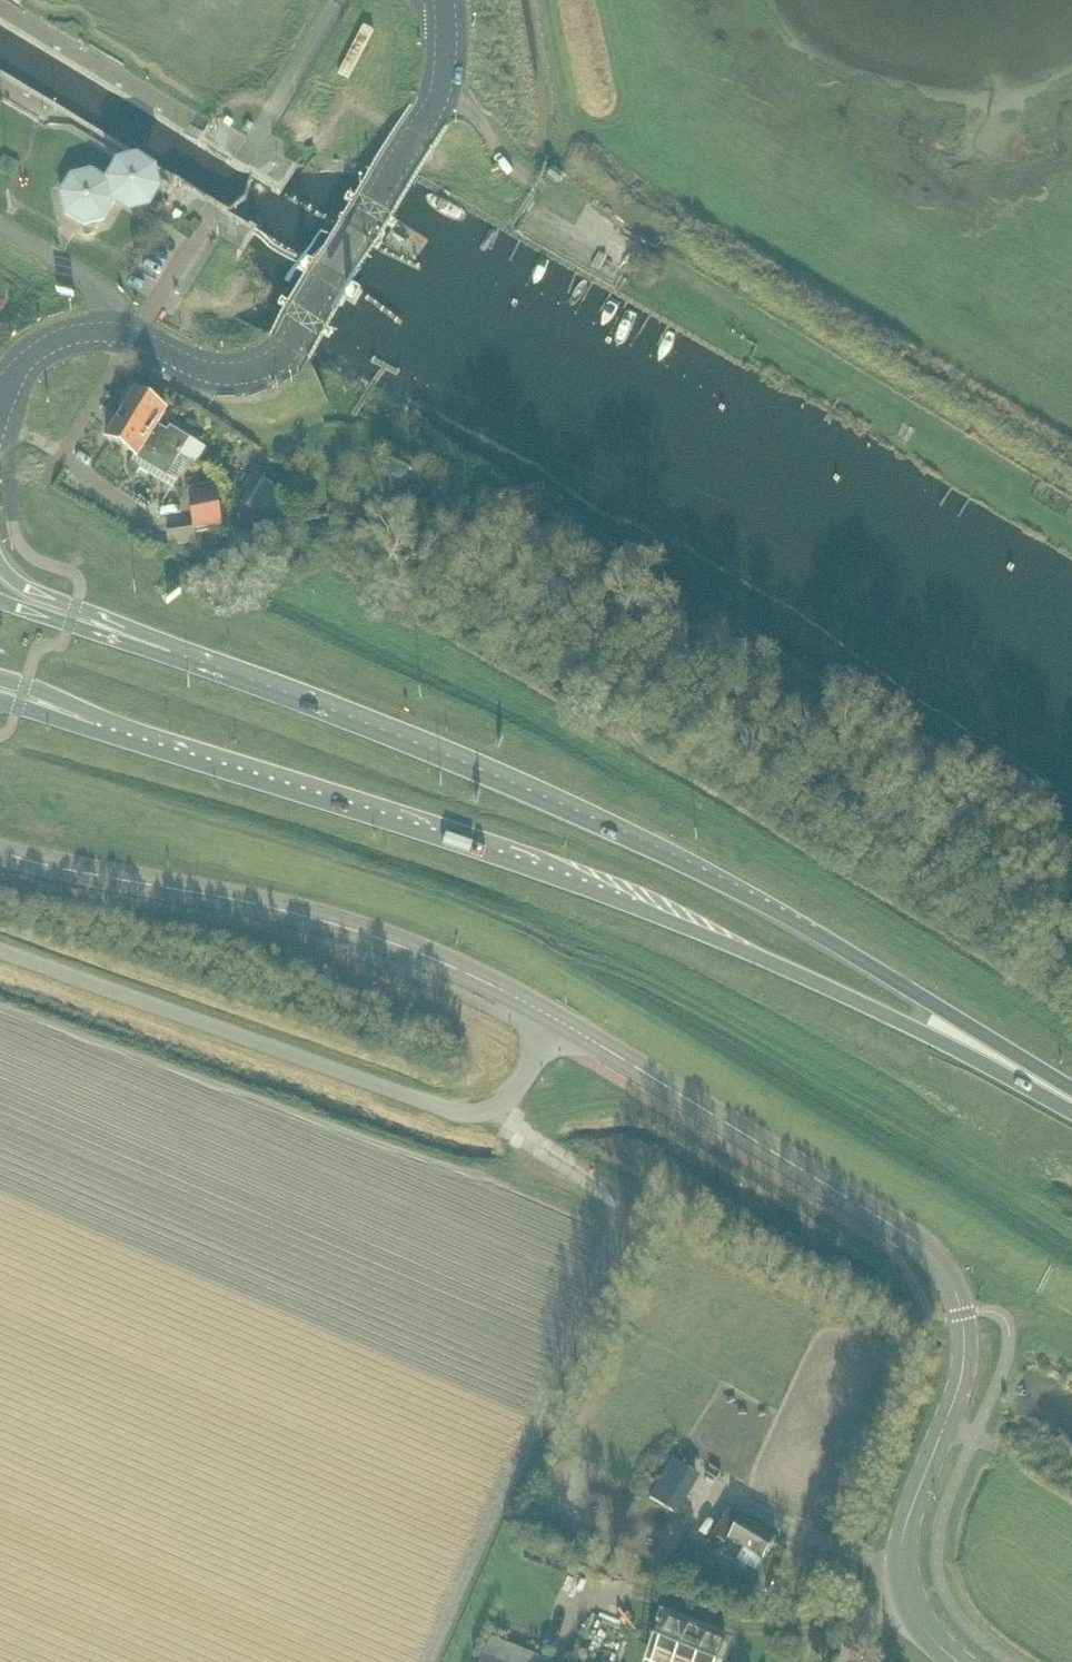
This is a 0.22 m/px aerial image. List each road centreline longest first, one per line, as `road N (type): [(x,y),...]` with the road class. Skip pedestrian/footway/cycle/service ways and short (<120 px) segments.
road 1 (primary): [(1071,1098),(818,933),(693,866),(495,777),(162,648)]
road 2 (primary): [(139,731),(592,881),(1071,1105)]
road 3 (tertiary): [(957,1661),(916,1616),(903,1561),(912,1507),(967,1368),(965,1314),(954,1286),(892,1226),(557,1020)]
road 4 (unclassified): [(0,401),(35,355),(95,332),(137,337),(221,379),(280,362),(431,117),(446,75),(449,0)]
road 5 (unclassified): [(557,1020),(506,1102),(483,1113),(456,1113),(0,950)]
road 6 (tertiary): [(557,1020),(410,949),(337,924),(0,854)]
road 7 (primary): [(162,648),(29,590),(0,563)]
road 8 (primary): [(162,648),(0,600)]
road 9 (track): [(495,1109),(617,1196)]
road 10 (primary): [(0,678),(139,731)]
road 11 (primary): [(0,701),(110,735),(139,731)]

